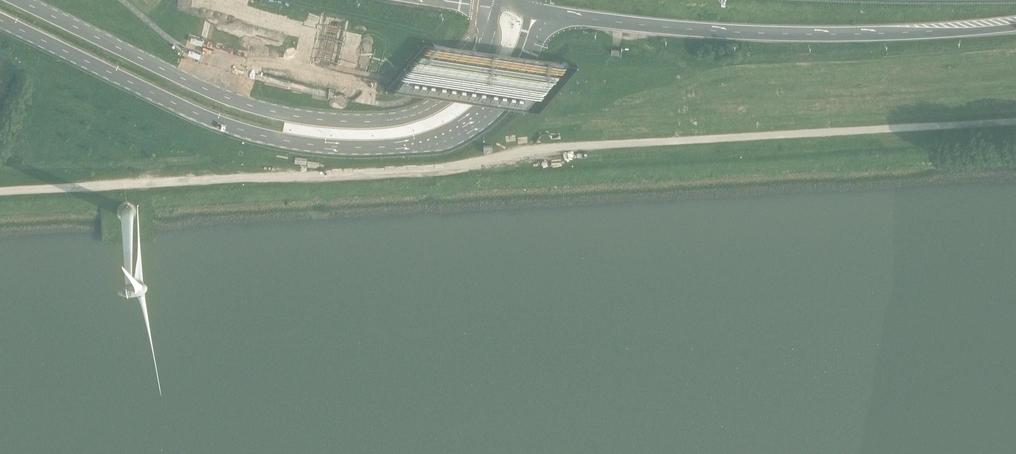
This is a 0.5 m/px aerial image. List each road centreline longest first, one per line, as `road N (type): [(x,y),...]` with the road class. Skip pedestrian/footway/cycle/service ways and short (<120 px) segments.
road 1 (secondary): [(0,18),(242,129),(325,146),(387,148),(457,132),(480,116),(519,68),(532,9)]
road 2 (secondary): [(498,7),(486,51),(456,90),(419,112),(378,120),(327,119),(236,99),(24,0)]
road 3 (motorway): [(532,9),(742,33),(1015,27)]

